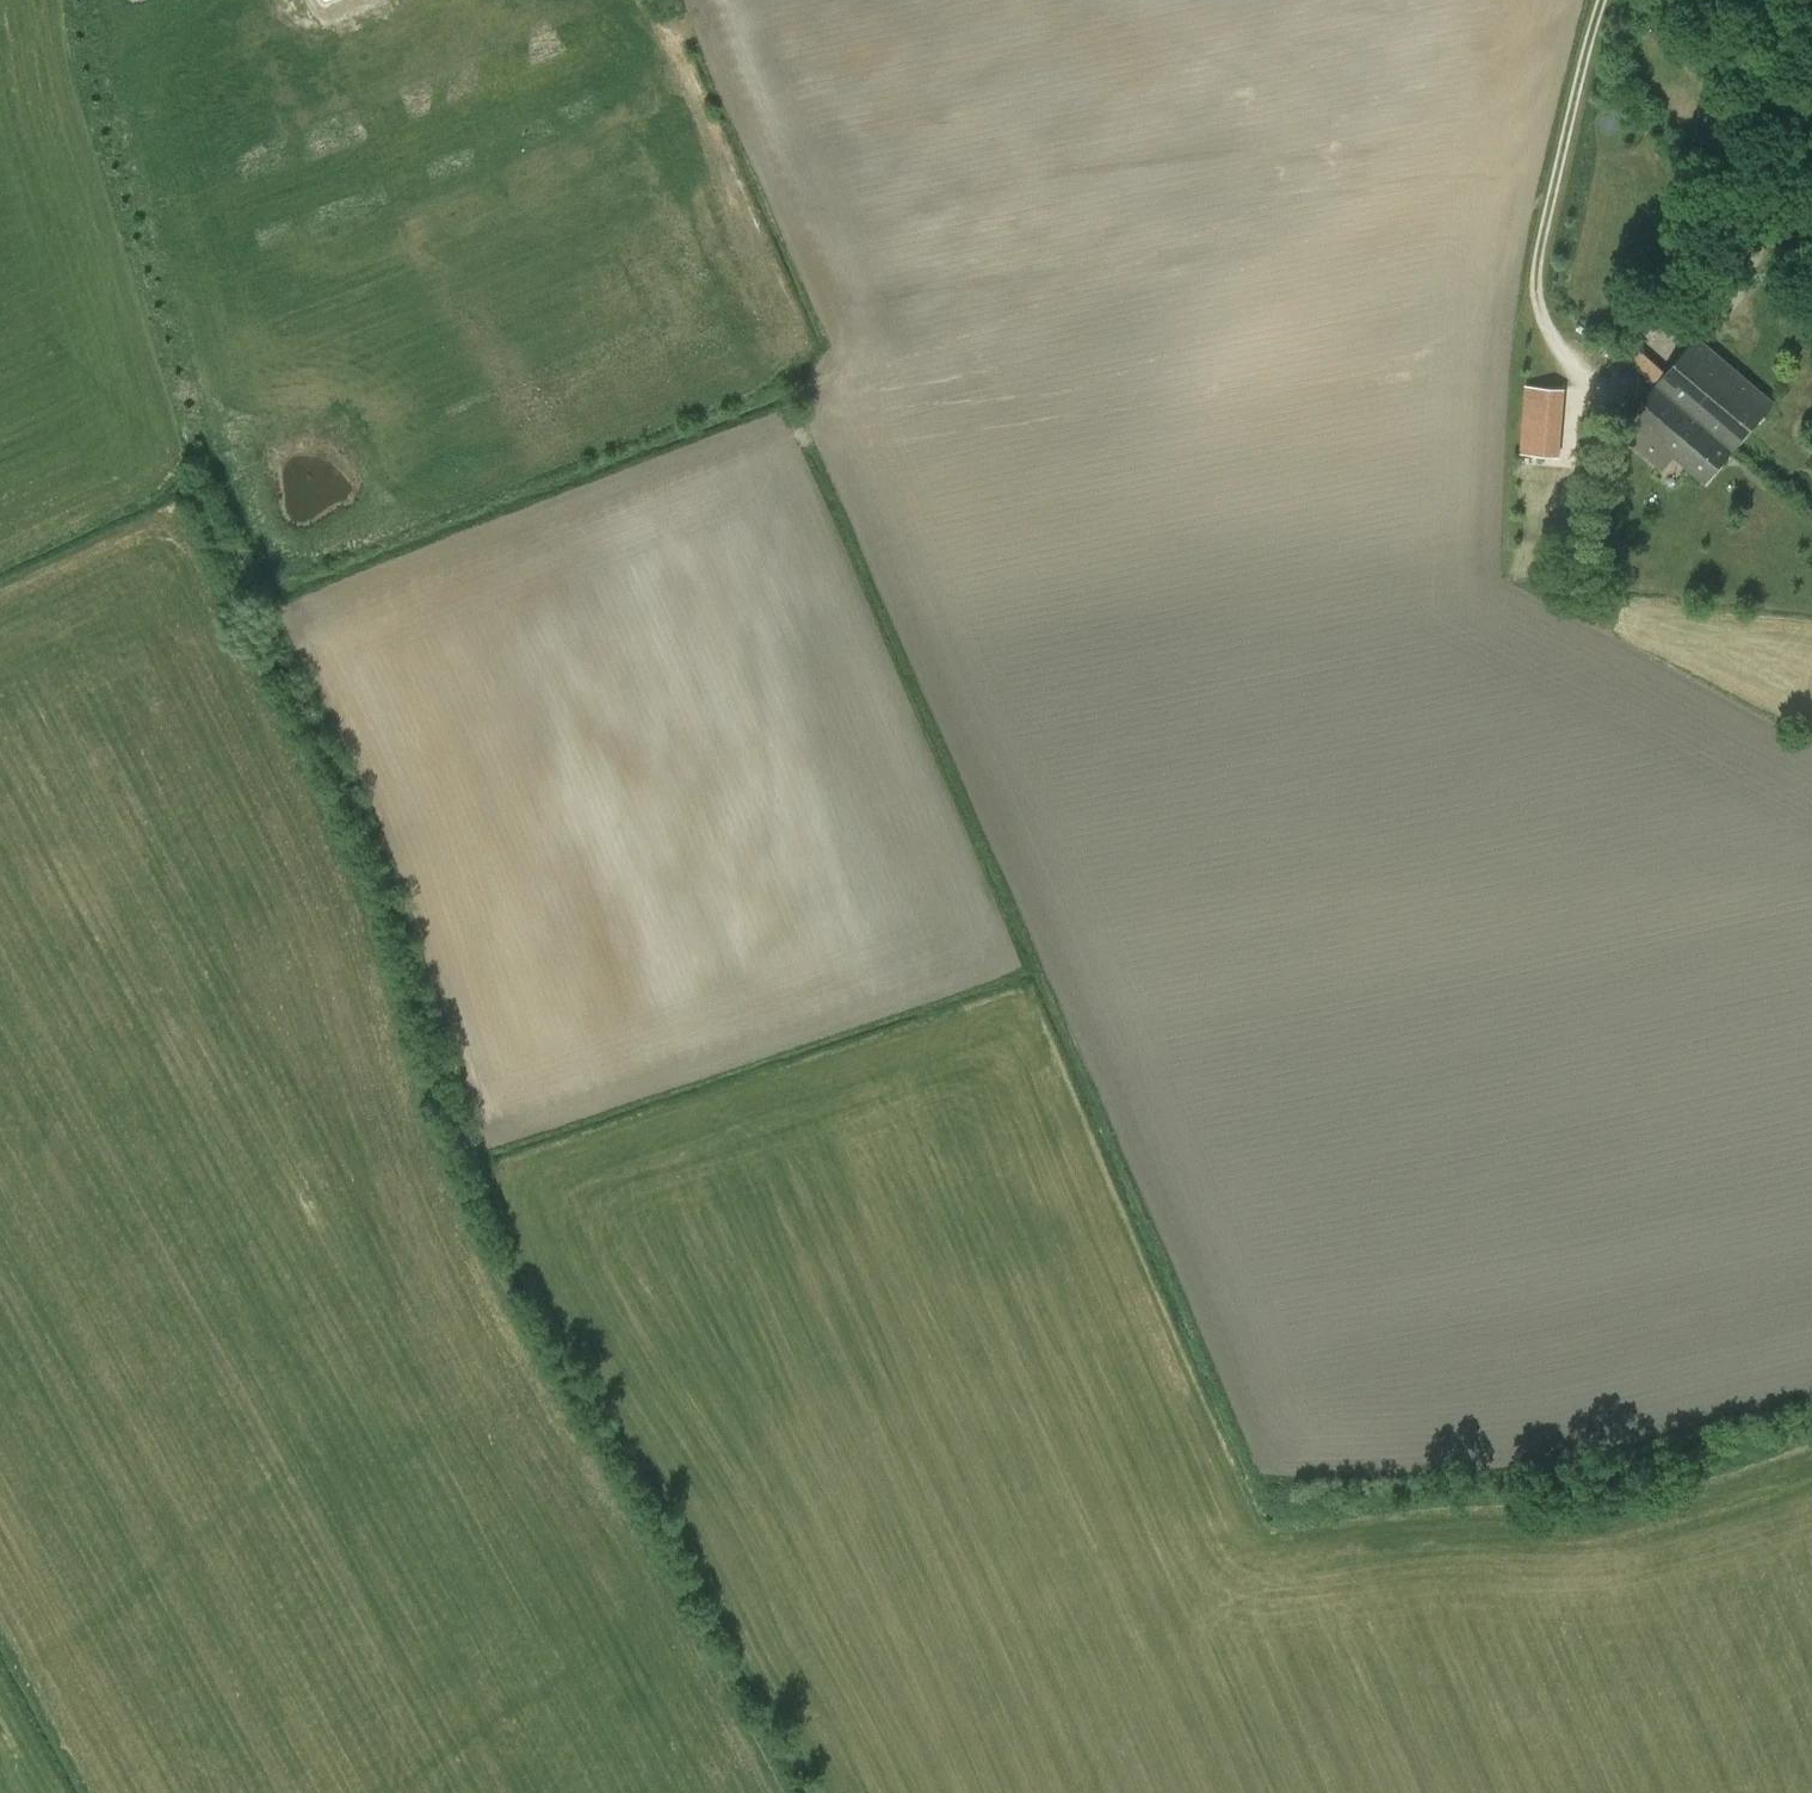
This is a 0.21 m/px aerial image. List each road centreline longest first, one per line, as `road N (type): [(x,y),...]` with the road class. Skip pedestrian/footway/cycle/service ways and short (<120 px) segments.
road 1 (unclassified): [(1811,149),(1696,0)]

